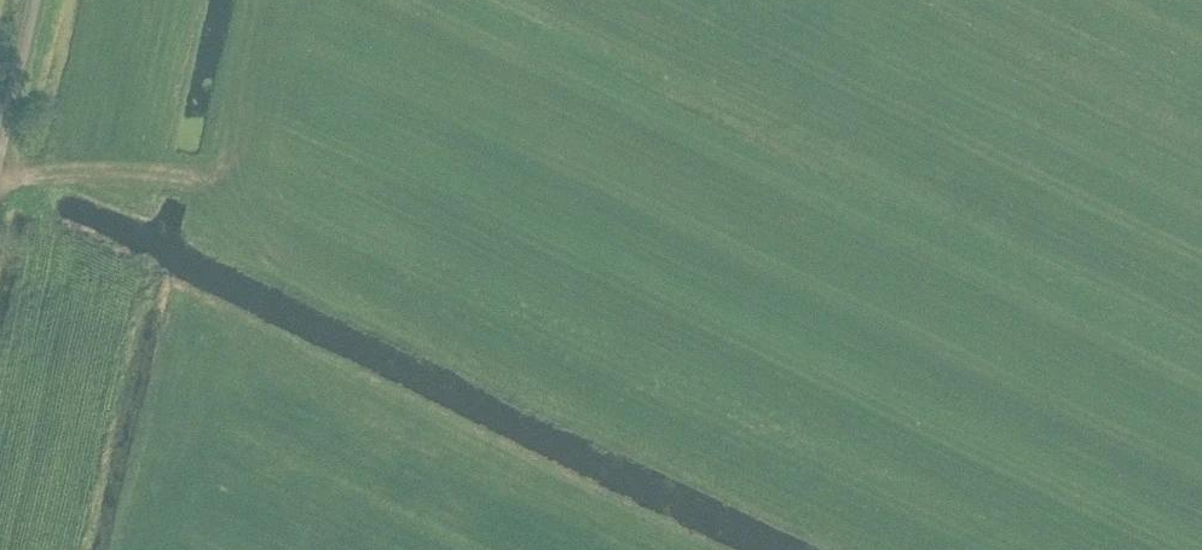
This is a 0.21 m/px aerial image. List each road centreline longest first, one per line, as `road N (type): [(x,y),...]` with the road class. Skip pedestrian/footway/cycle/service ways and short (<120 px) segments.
road 1 (unclassified): [(0,164),(39,0)]

